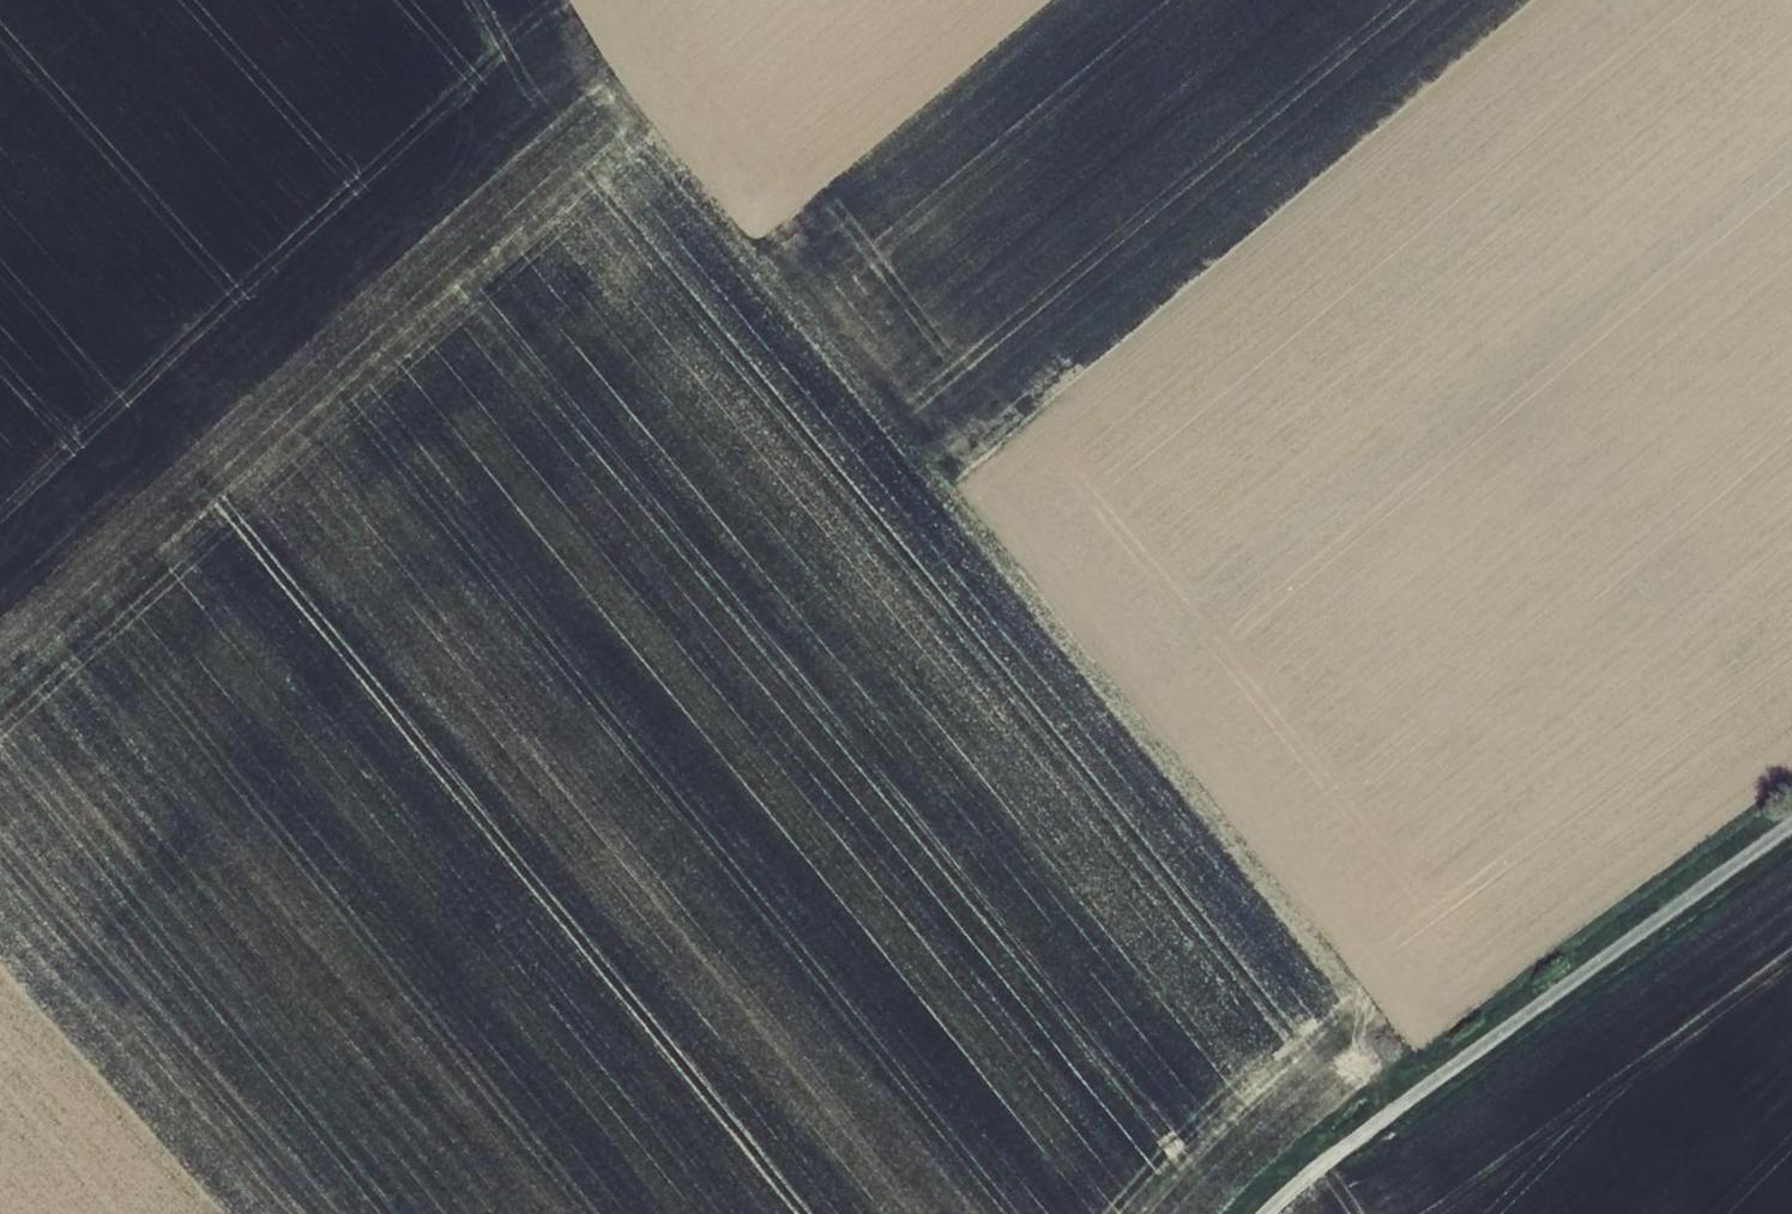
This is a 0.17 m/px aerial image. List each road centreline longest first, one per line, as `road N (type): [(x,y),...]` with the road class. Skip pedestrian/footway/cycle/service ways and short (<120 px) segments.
road 1 (unclassified): [(1266,1213),(1323,1163),(1791,823)]

